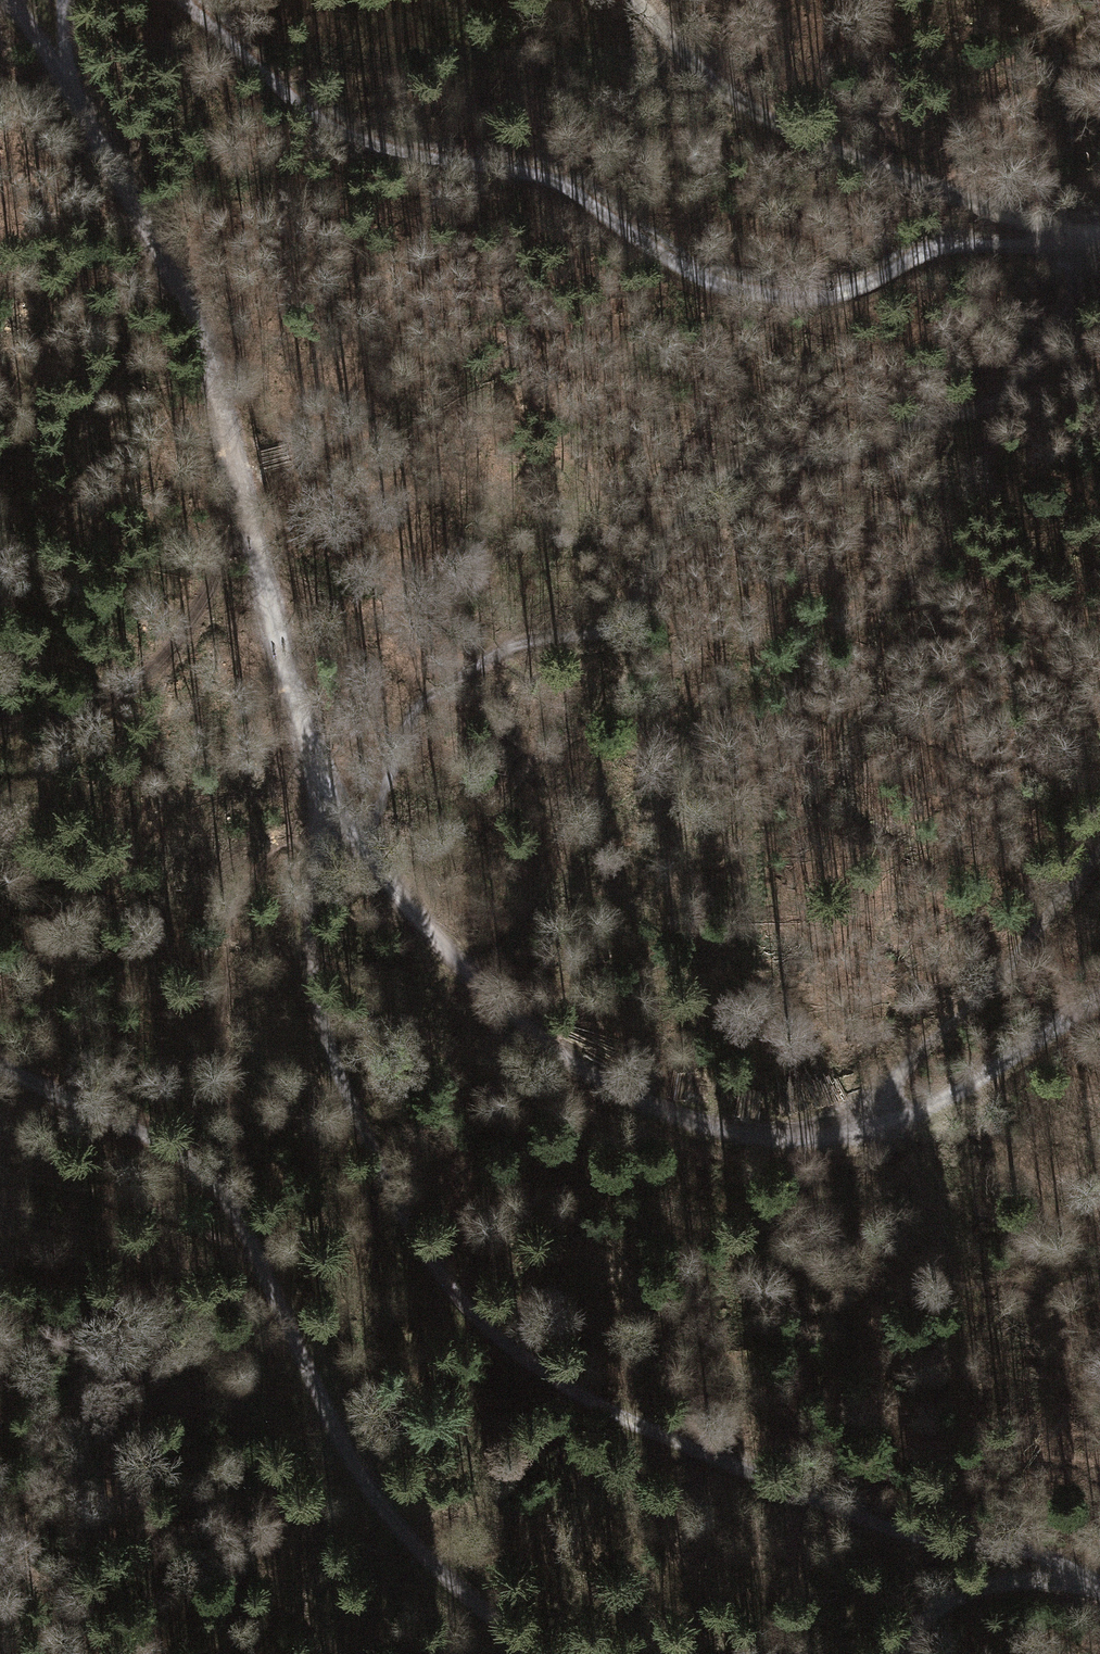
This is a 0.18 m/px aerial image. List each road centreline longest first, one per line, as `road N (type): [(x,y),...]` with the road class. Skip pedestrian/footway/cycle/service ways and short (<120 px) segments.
road 1 (track): [(1093,1589),(1008,1546),(844,1514),(775,1484),(545,1373),(481,1321),(403,1217),(324,1027),(310,943),(314,769)]
road 2 (track): [(181,0),(277,87),(352,137),(550,178),(674,261),(753,290),(820,299),(852,293),(951,245),(1075,239)]
road 3 (track): [(314,769),(423,926),(491,996),(620,1095),(707,1128),(780,1139),(844,1134),(916,1115),(1099,994)]
road 4 (track): [(0,1069),(196,1161),(242,1208),(367,1487),(430,1566),(537,1653)]
road 5 (track): [(314,769),(210,364),(126,182),(66,83)]
road 6 (track): [(637,0),(715,91),(786,129),(1075,239)]
road 7 (track): [(874,1125),(926,1046),(1099,854)]
road 8 (track): [(895,1653),(958,1590),(995,1582),(1093,1589)]

